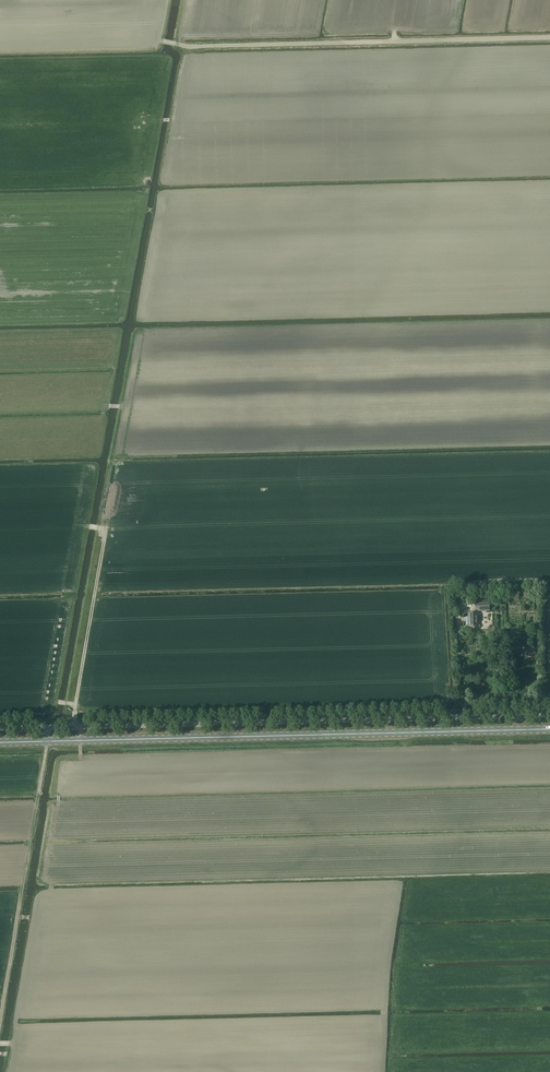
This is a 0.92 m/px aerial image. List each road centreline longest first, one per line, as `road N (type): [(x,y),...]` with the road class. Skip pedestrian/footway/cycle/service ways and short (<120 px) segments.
road 1 (unclassified): [(0,729),(549,715)]
road 2 (secondary): [(549,729),(0,742)]
road 3 (track): [(549,37),(176,44)]
road 4 (track): [(58,702),(75,705),(105,529),(84,525)]

